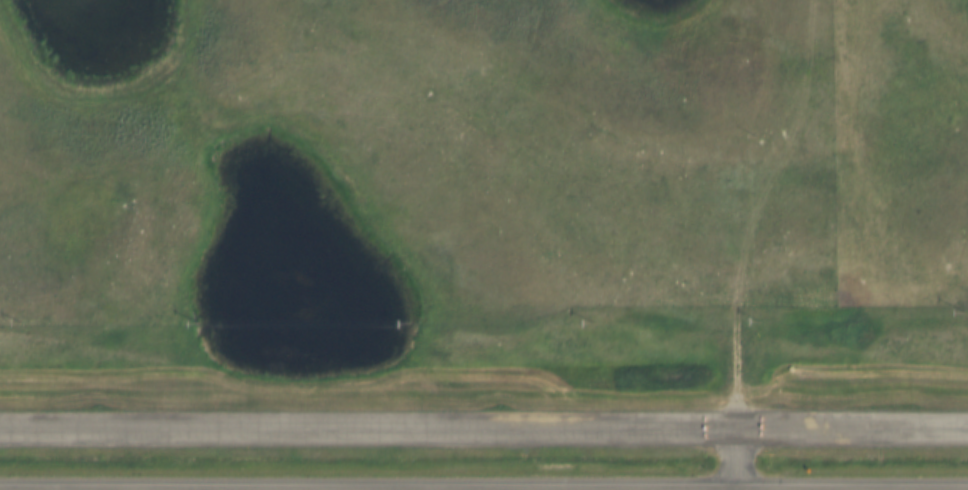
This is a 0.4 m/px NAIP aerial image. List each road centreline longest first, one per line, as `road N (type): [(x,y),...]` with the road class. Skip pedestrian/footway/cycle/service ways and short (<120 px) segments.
road 1 (trunk): [(967,426),(0,427)]

